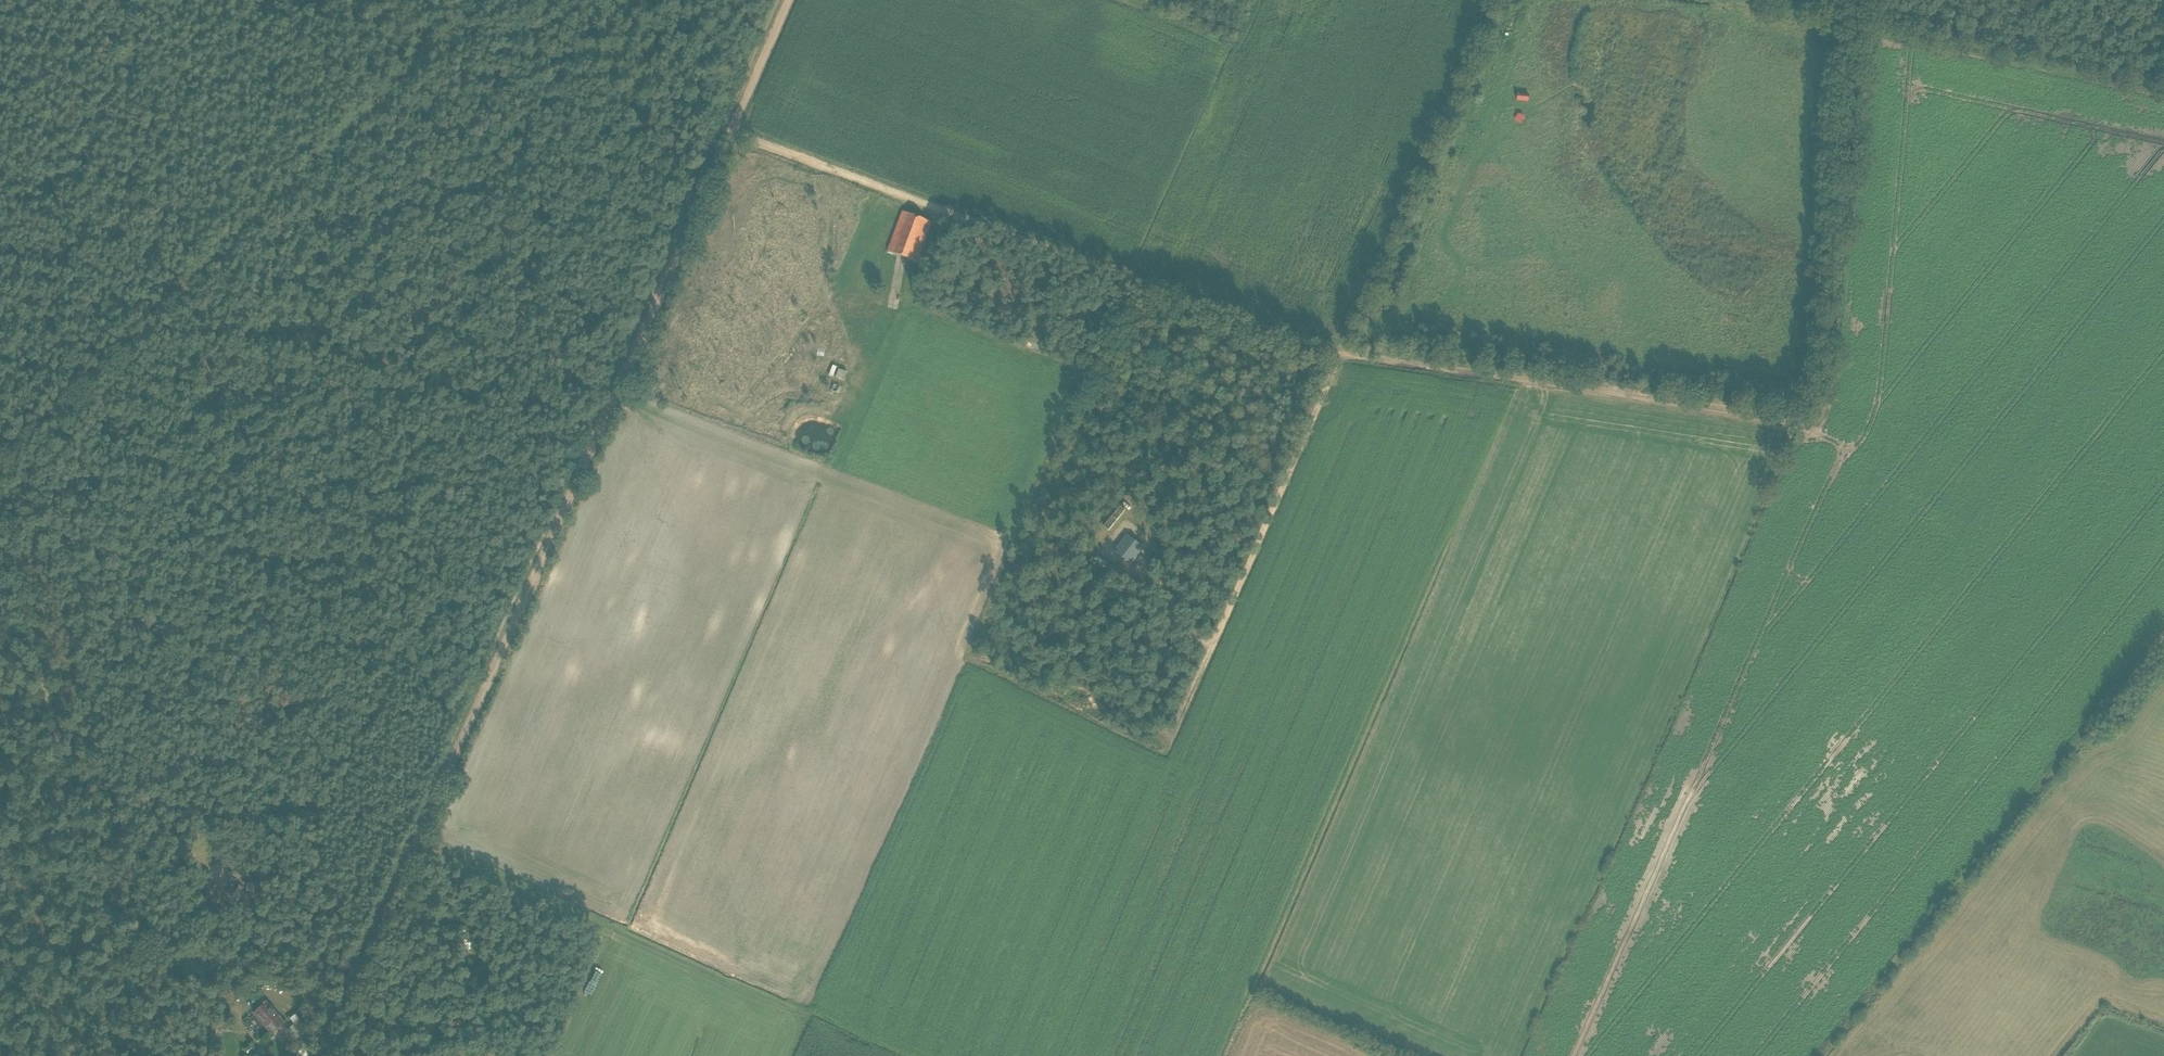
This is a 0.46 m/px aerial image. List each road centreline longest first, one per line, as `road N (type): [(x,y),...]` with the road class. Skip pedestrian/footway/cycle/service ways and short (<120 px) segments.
road 1 (track): [(789,0),(320,1055)]
road 2 (track): [(1811,421),(1340,347),(731,132)]
road 3 (track): [(350,967),(332,946),(184,280)]
road 4 (track): [(538,0),(491,271),(242,405)]
road 5 (track): [(0,522),(145,1055)]
road 6 (track): [(122,0),(184,280),(0,453)]
road 7 (track): [(347,0),(373,101),(595,416)]

